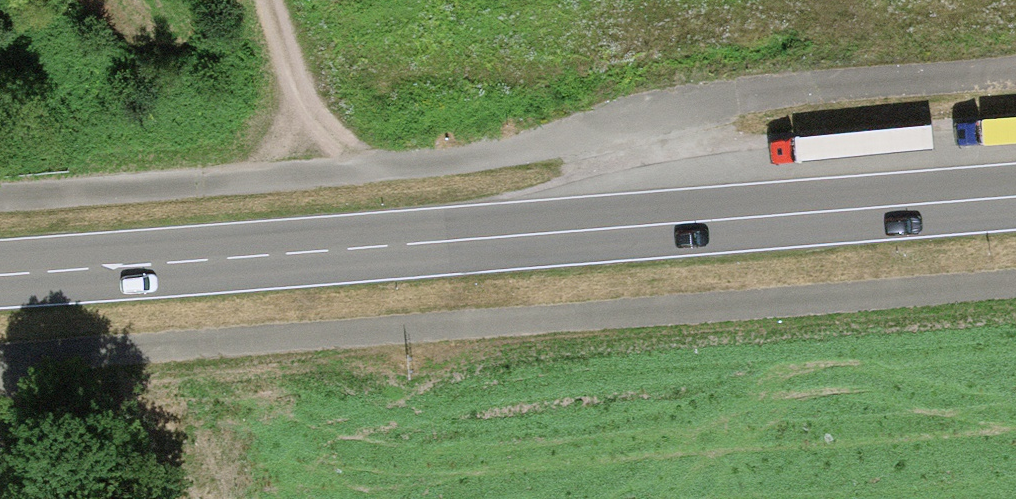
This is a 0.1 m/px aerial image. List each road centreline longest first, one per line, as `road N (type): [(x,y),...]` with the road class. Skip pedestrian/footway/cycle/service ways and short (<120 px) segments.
road 1 (track): [(0,379),(1015,295)]
road 2 (primary): [(1015,208),(0,276)]
road 3 (track): [(689,227),(642,133),(310,176),(0,197)]
road 4 (track): [(642,133),(736,94),(1015,66)]
road 5 (track): [(310,176),(298,97),(262,0)]

